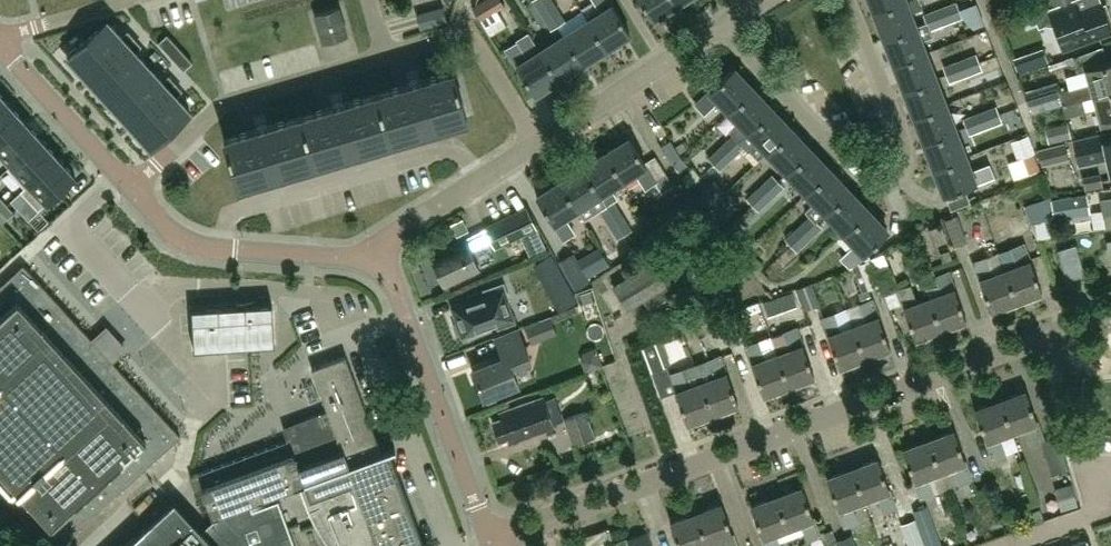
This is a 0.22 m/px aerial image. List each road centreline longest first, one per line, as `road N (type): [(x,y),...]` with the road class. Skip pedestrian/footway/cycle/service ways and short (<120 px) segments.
road 1 (residential): [(490,541),(1110,312)]
road 2 (residential): [(380,245),(354,257),(186,245),(0,45)]
road 3 (residential): [(380,245),(763,0)]
road 4 (residential): [(490,541),(380,245)]

